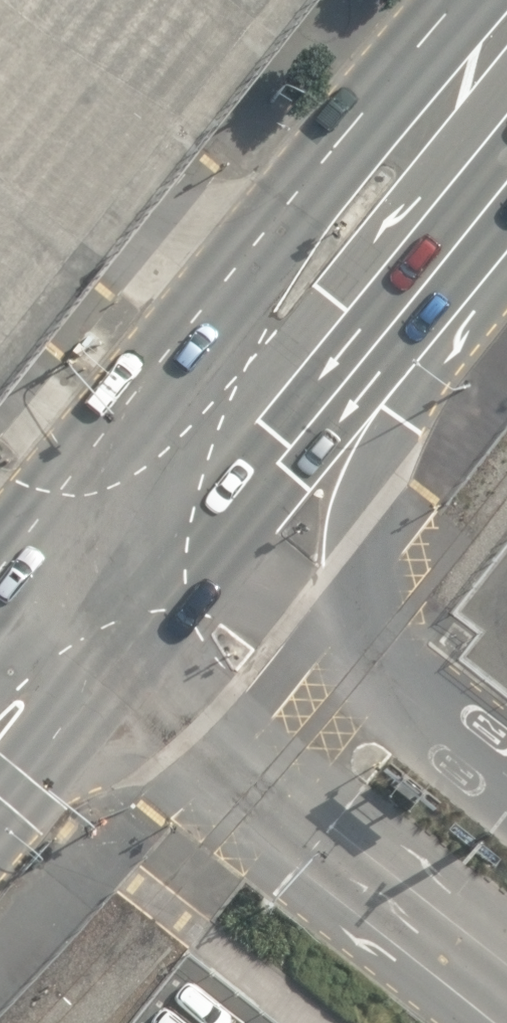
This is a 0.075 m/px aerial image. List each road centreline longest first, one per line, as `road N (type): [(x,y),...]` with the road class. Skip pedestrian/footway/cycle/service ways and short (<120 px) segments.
road 1 (primary): [(98,461),(473,0)]
road 2 (unclassified): [(506,976),(122,662)]
road 3 (primary): [(506,214),(405,378),(369,498),(361,673)]
road 4 (primary): [(506,182),(220,539)]
road 5 (primary): [(122,662),(0,817)]
road 6 (unclassified): [(220,539),(361,673)]
road 7 (unclassified): [(361,673),(506,789)]
road 8 (primary): [(220,539),(122,662)]
road 9 (primary): [(0,581),(98,461)]
road 10 (unclassified): [(98,461),(220,539)]
road 11 (unclassified): [(122,662),(0,588)]

